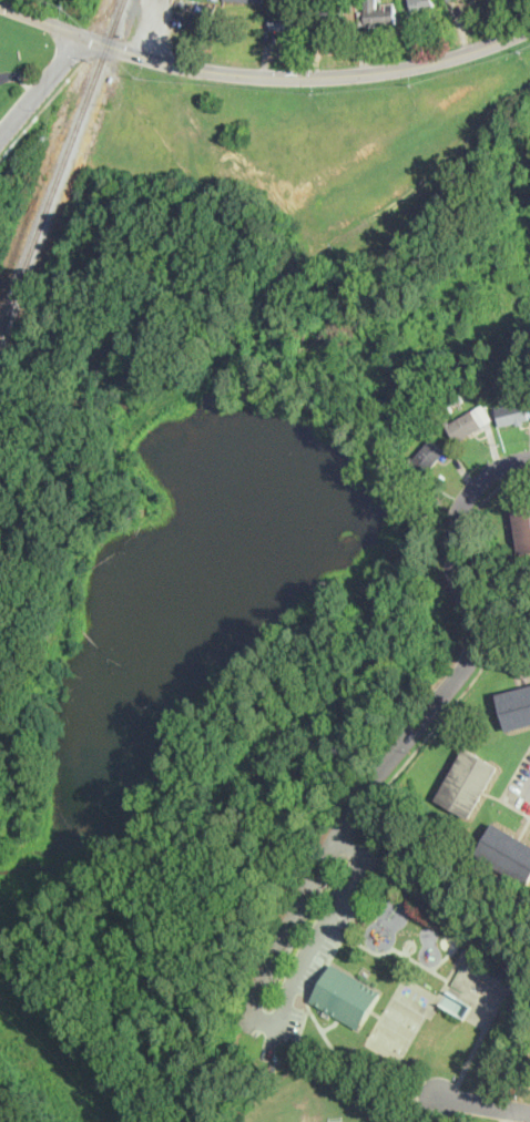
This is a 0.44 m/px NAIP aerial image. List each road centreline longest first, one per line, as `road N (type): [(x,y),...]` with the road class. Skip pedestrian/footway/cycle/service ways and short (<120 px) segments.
road 1 (residential): [(529,459),(492,471),(460,507),(452,563),(476,622),(469,661),(339,833)]
road 2 (tertiary): [(529,28),(432,62),(327,75),(196,69),(83,35)]
road 3 (residential): [(0,138),(83,35)]

